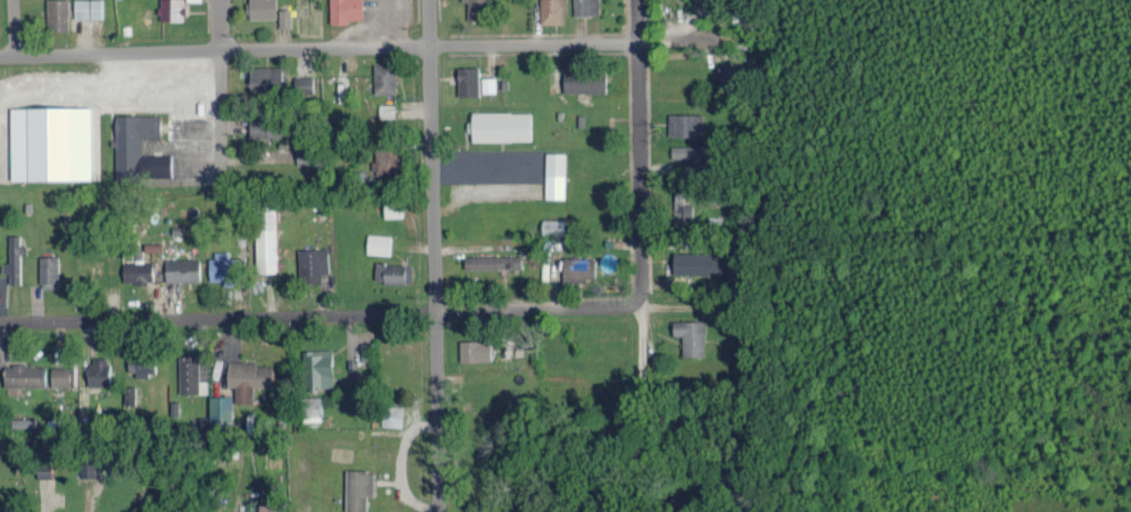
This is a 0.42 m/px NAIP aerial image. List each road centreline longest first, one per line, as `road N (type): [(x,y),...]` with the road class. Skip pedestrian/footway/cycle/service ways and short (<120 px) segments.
road 1 (residential): [(0,317),(594,309),(634,300),(1130,320)]
road 2 (residential): [(0,57),(363,45),(748,46)]
road 3 (residential): [(436,511),(427,0)]
road 4 (residential): [(634,300),(635,0)]
road 5 (residential): [(217,0),(218,154)]

